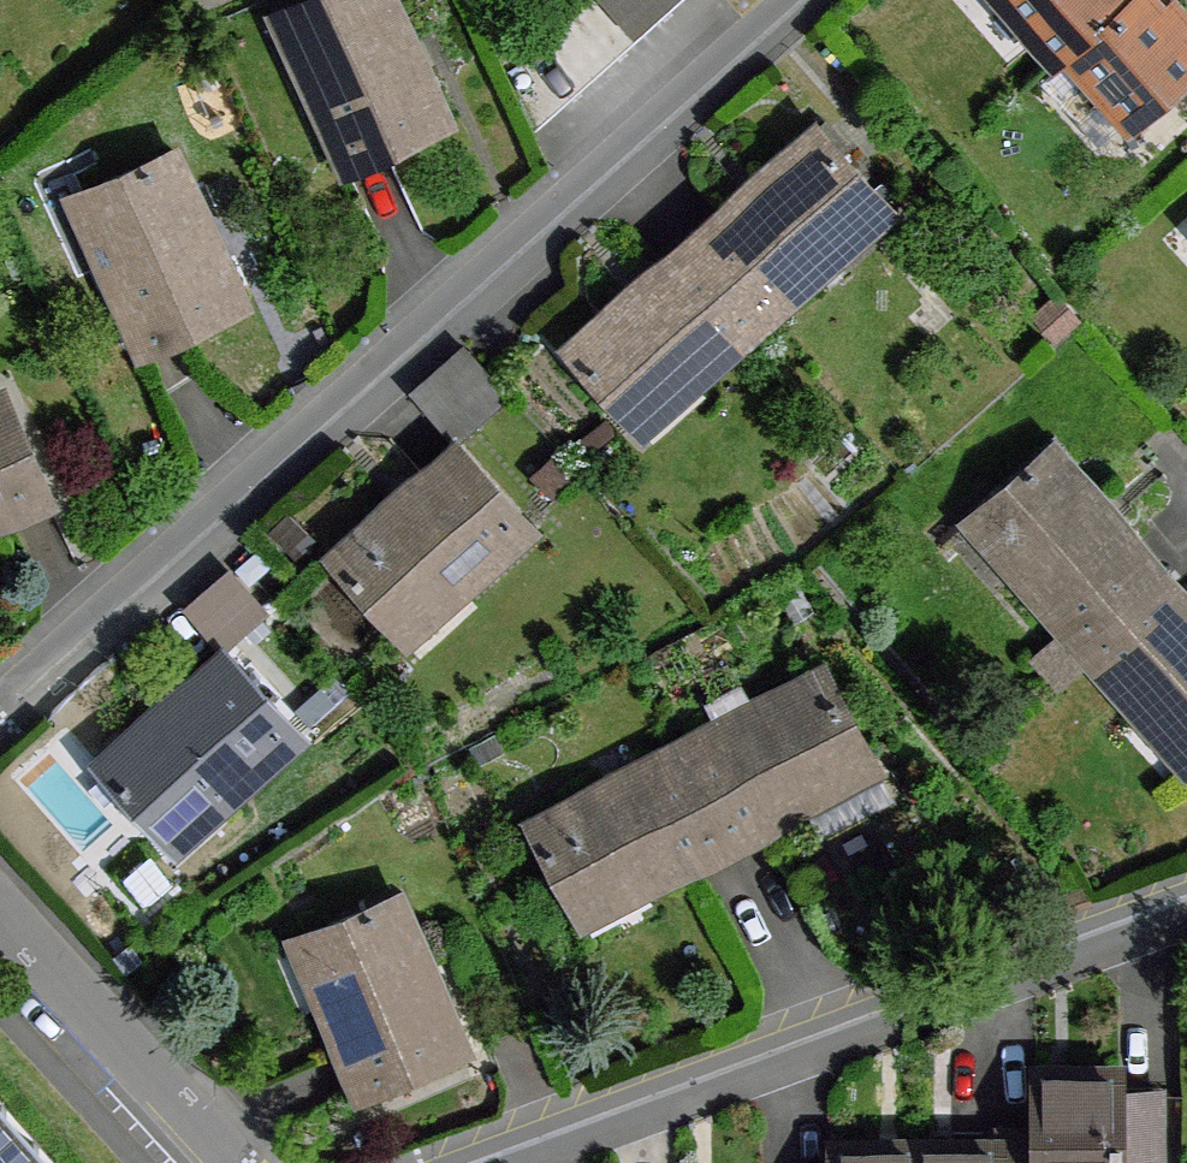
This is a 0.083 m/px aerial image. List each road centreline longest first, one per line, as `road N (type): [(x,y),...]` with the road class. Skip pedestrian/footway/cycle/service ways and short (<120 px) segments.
road 1 (residential): [(0,718),(810,0)]
road 2 (residential): [(478,1162),(1186,909)]
road 3 (residential): [(0,912),(228,1162)]

